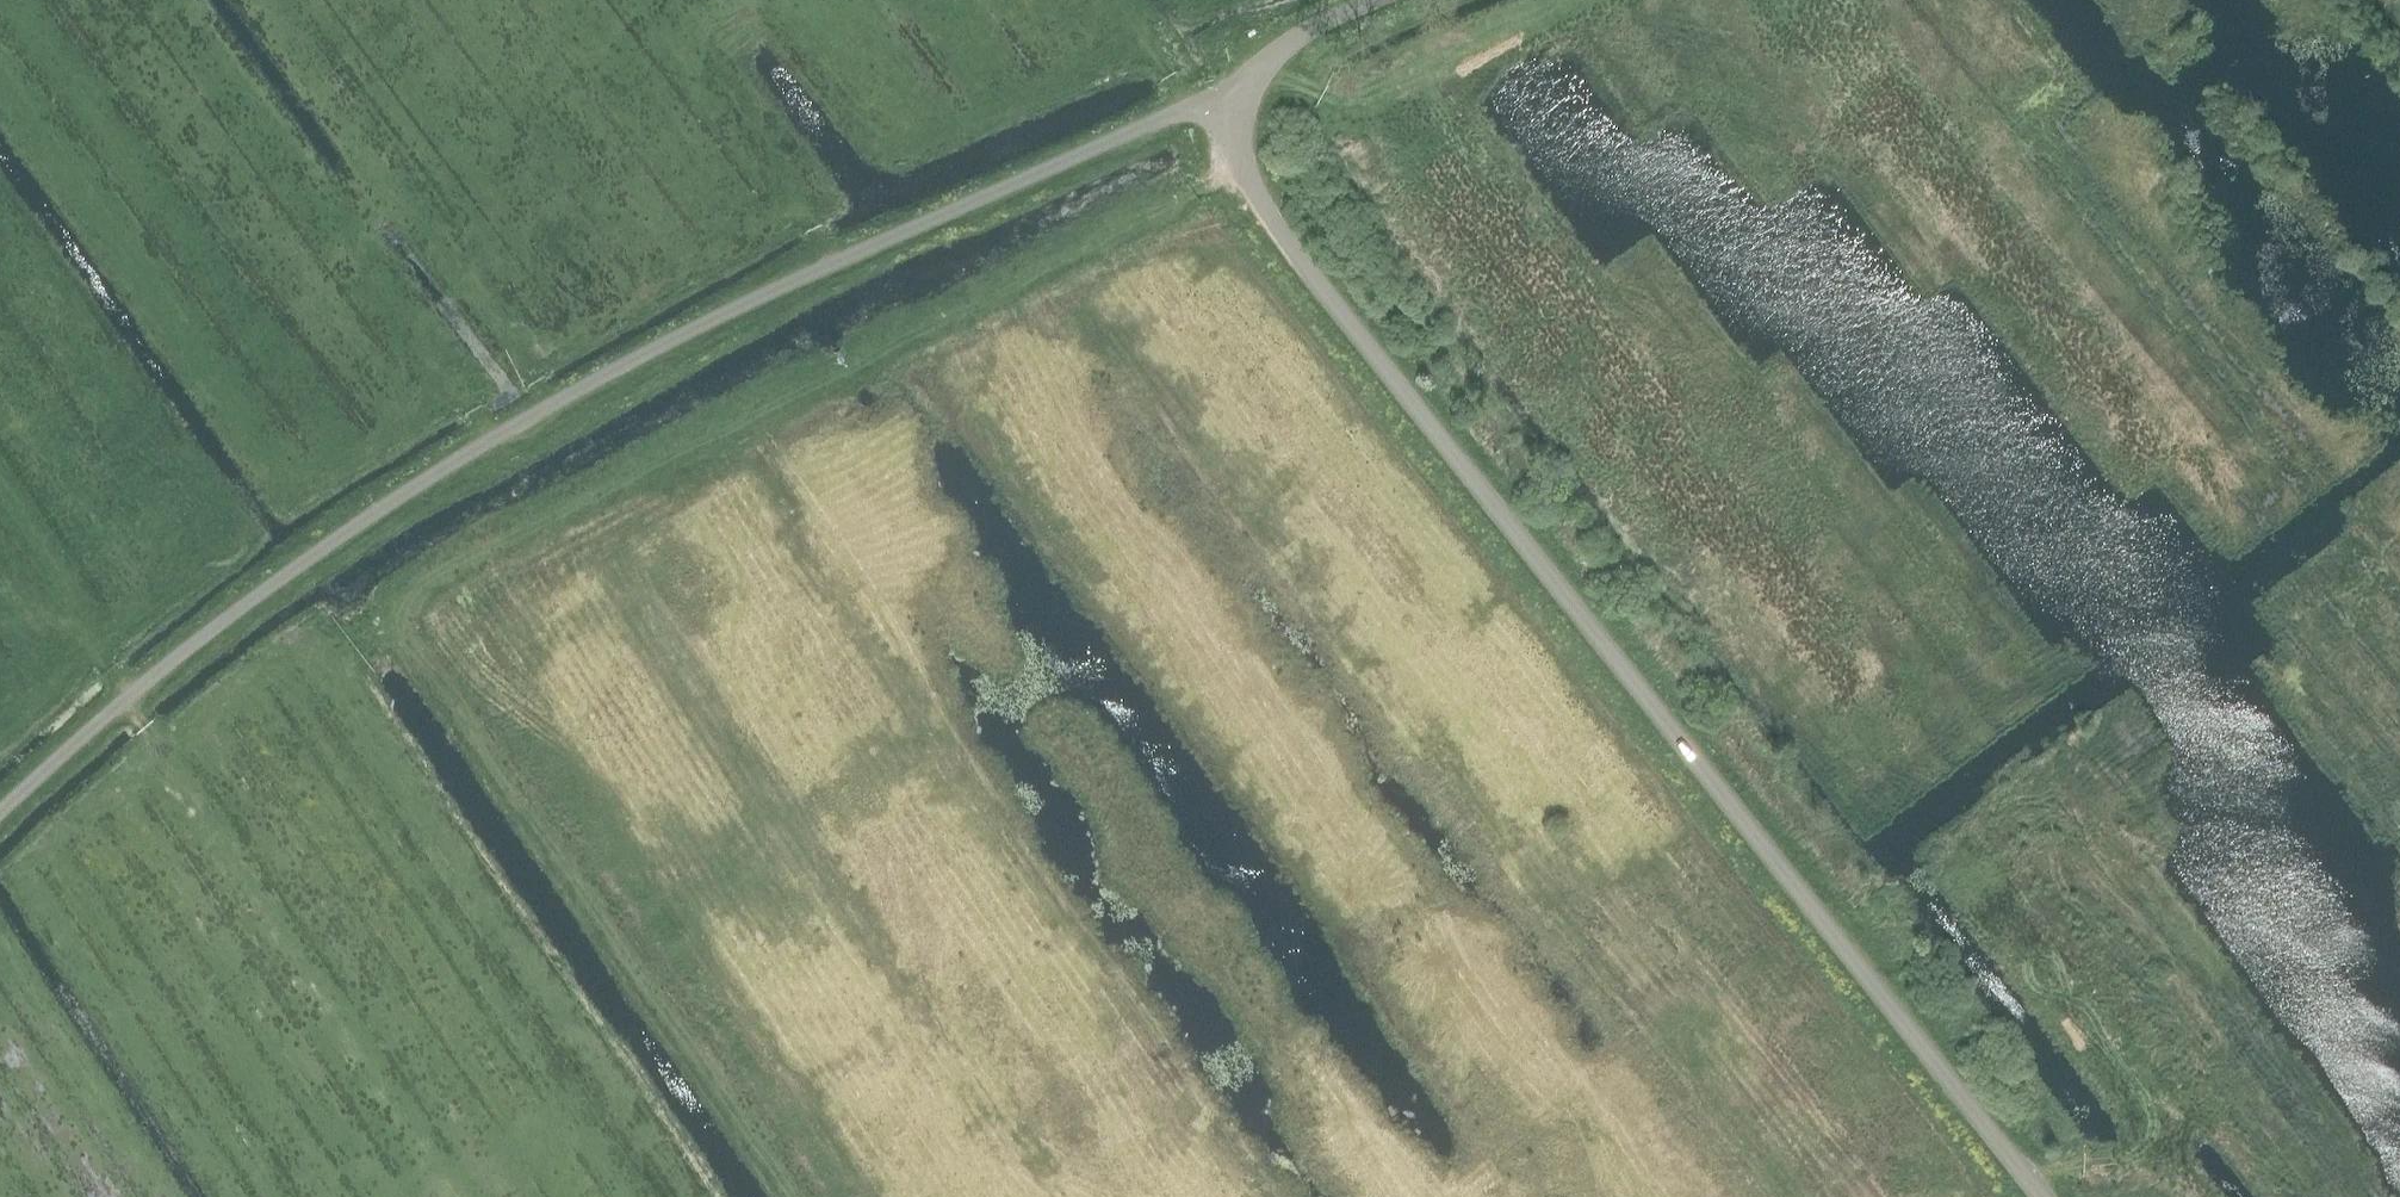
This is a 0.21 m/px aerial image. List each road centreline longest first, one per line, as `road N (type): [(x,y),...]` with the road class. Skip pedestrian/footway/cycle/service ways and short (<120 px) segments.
road 1 (unclassified): [(0,812),(226,618),(471,450),(636,357),(863,250),(1151,124),(1238,100)]
road 2 (unclassified): [(2042,1196),(1273,221),(1247,179),(1238,100)]
road 3 (unclassified): [(1238,100),(1309,29),(1375,0)]

